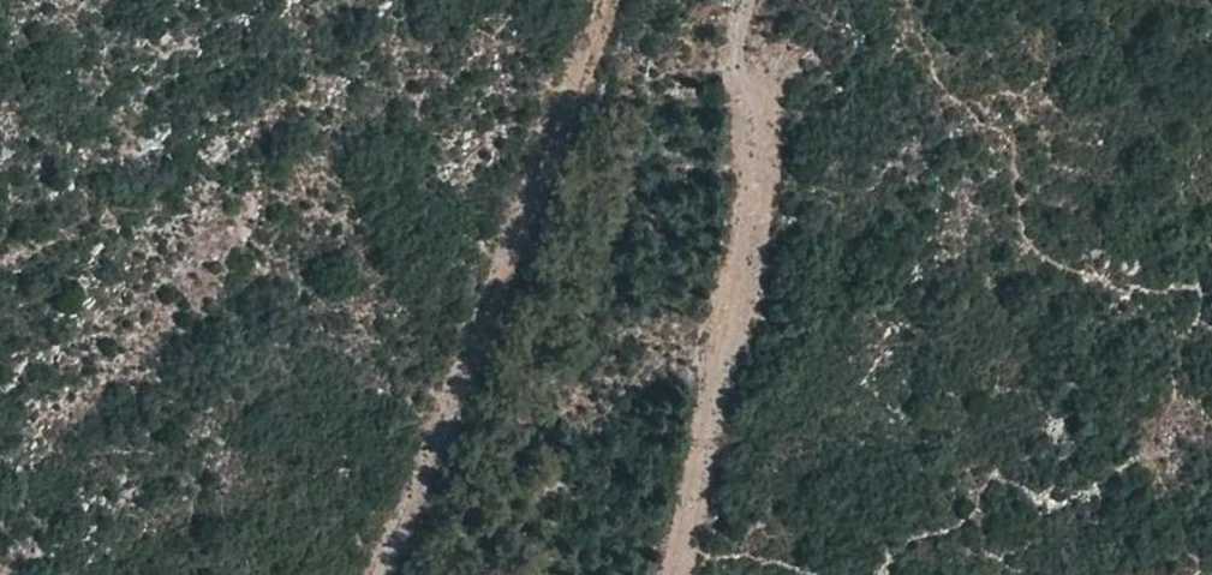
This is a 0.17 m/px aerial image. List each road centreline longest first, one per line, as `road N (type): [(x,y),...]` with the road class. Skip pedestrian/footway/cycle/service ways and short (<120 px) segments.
road 1 (track): [(368,574),(609,0)]
road 2 (track): [(679,574),(755,142),(751,0)]

